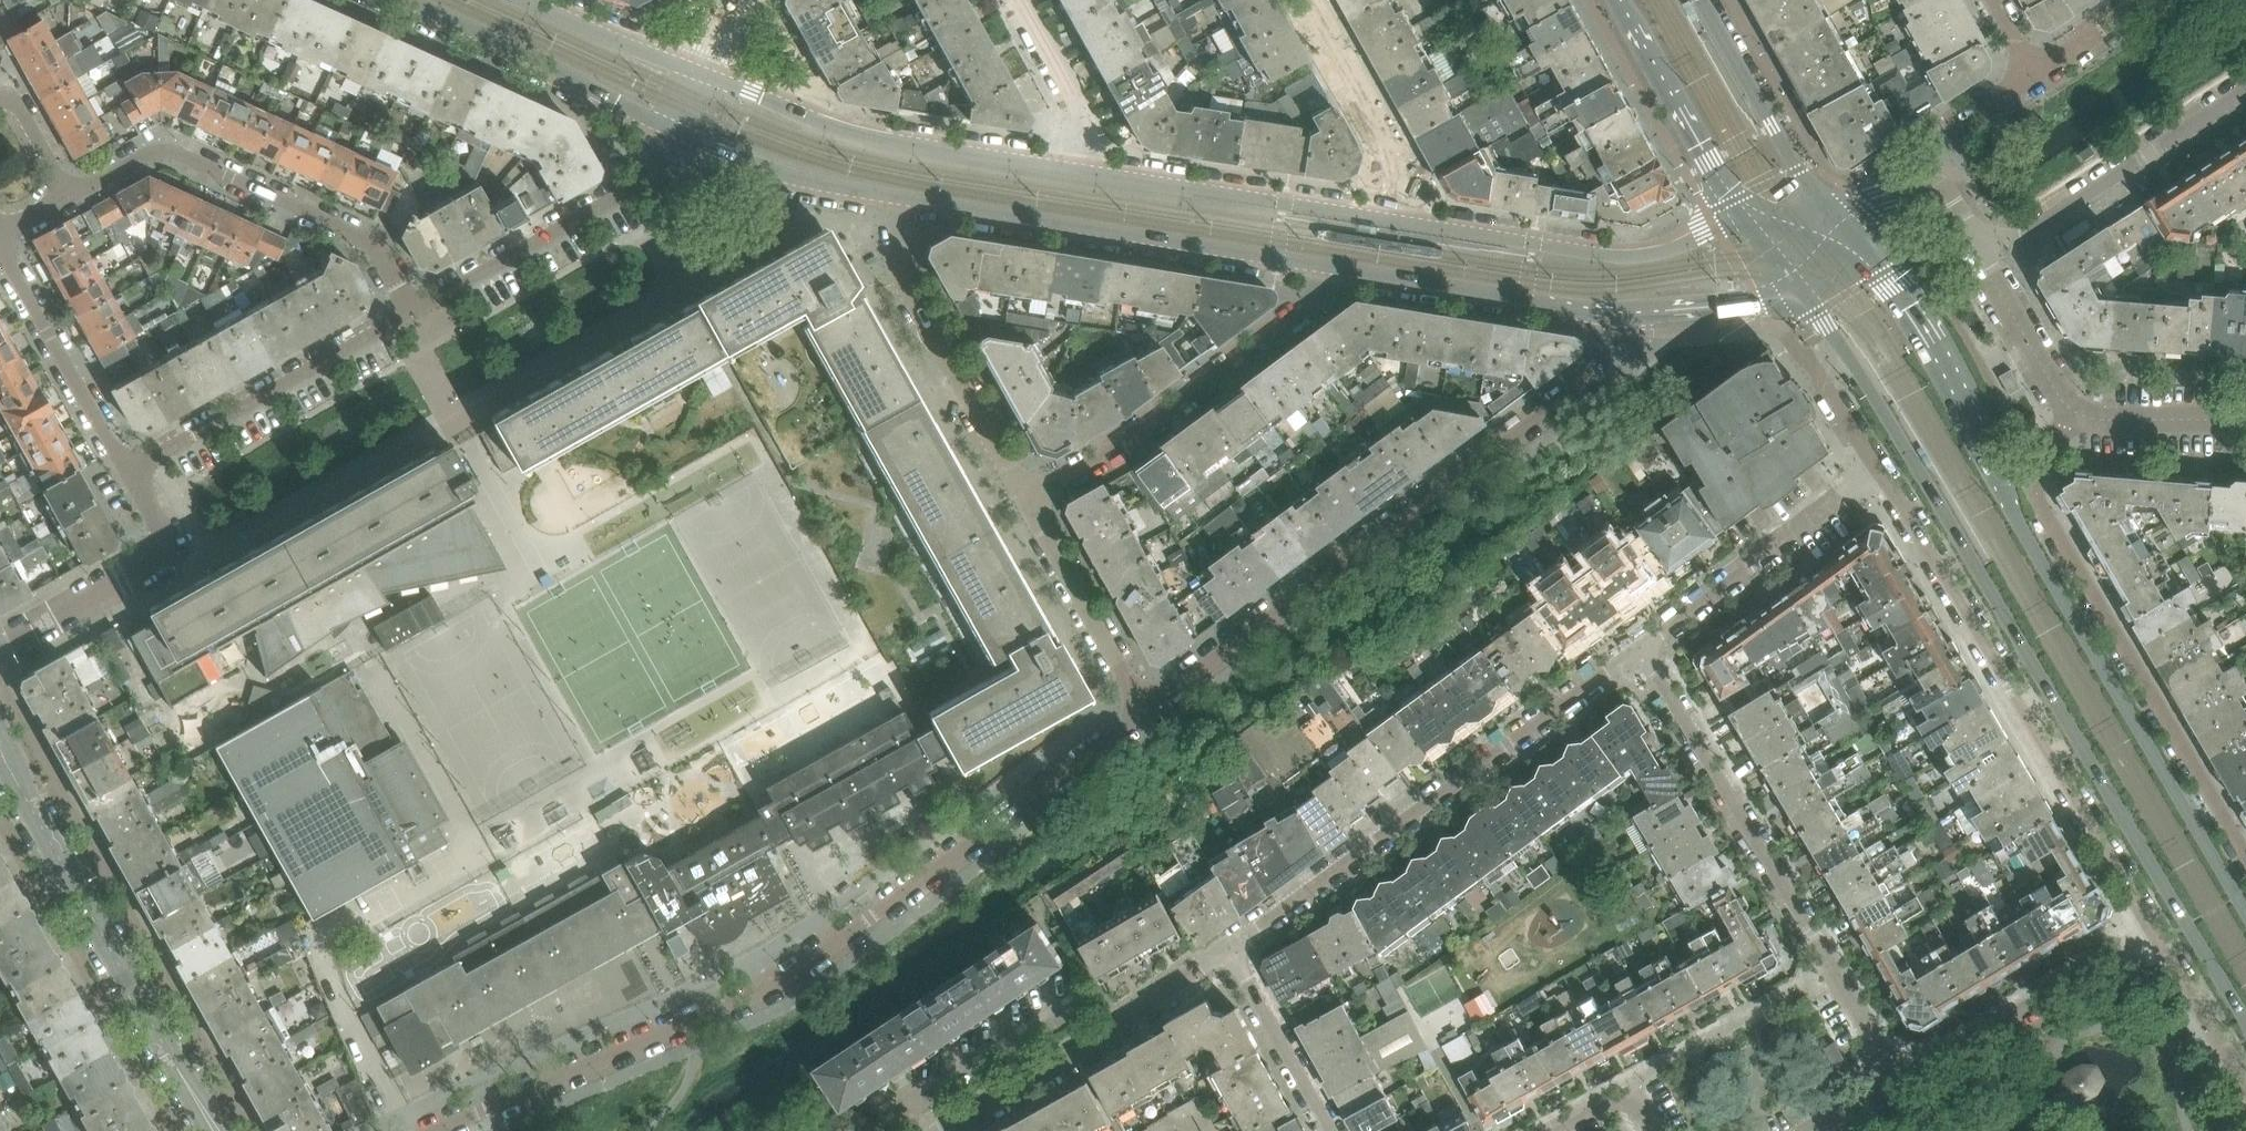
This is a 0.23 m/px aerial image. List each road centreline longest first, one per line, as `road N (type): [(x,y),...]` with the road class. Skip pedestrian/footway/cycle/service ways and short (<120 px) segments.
road 1 (residential): [(1145,712),(788,977),(435,1130)]
road 2 (secondary): [(1835,338),(2245,1032)]
road 3 (secondary): [(2245,910),(2025,535),(1962,389),(1892,276),(1853,234)]
road 4 (residential): [(1624,306),(1594,376),(1145,712)]
road 5 (residential): [(1878,470),(2151,929)]
road 6 (residential): [(1230,949),(1644,644)]
road 7 (residential): [(2245,856),(2037,497),(2037,470),(2074,411)]
road 8 (residential): [(1900,1081),(1644,644)]
road 9 (tertiary): [(898,197),(1328,266)]
road 10 (unclassified): [(215,1130),(0,754)]
road 11 (residential): [(410,312),(364,240),(176,153),(149,153),(69,197)]
road 12 (residential): [(1026,500),(1131,439),(1305,310),(1328,266)]
road 13 (tertiary): [(1078,171),(862,134),(707,76)]
road 14 (tertiary): [(1741,221),(1672,250),(1623,257),(1396,222)]
road 15 (residential): [(1026,500),(899,273),(898,197)]
road 16 (residential): [(949,1130),(1230,949)]
road 17 (residential): [(680,132),(645,179),(410,312)]
road 18 (residential): [(126,473),(410,312)]
road 19 (tertiary): [(1396,222),(1078,171)]
road 20 (residential): [(2245,88),(2035,228),(1970,240)]
road 21 (tertiary): [(411,0),(680,132)]
road 22 (tertiary): [(1328,266),(1624,306)]
road 23 (residential): [(2151,929),(1900,1081)]
road 24 (residential): [(1644,644),(1878,470)]
road 25 (residential): [(0,649),(149,560),(156,529),(126,473)]
road 26 (residential): [(0,249),(126,473)]
road 27 (secondary): [(1617,0),(1741,221)]
road 28 (residential): [(1396,222),(1396,161),(1307,0)]
road 29 (residential): [(1145,712),(1026,500)]
road 30 (secondary): [(1828,206),(1787,151),(1702,0)]
road 31 (tertiary): [(680,132),(798,178),(898,197)]
road 32 (residential): [(1335,1130),(1230,949)]
road 33 (residential): [(2074,411),(1970,240)]
road 34 (tertiary): [(707,76),(523,0)]
road 35 (residential): [(2151,929),(2245,1094)]
road 36 (residential): [(1016,0),(1075,105),(1078,171)]
road 37 (tertiary): [(1624,306),(1754,297),(1792,283)]
road 38 (residential): [(2243,426),(2095,419),(2074,411)]
road 39 (residential): [(2035,76),(1943,138),(1927,188)]
road 40 (residential): [(1835,338),(1818,376),(1878,470)]
road 41 (residential): [(1650,1130),(1624,1087),(1547,1130)]
road 42 (residential): [(2148,0),(2035,76)]
road 43 (residential): [(69,197),(19,107),(0,98)]

